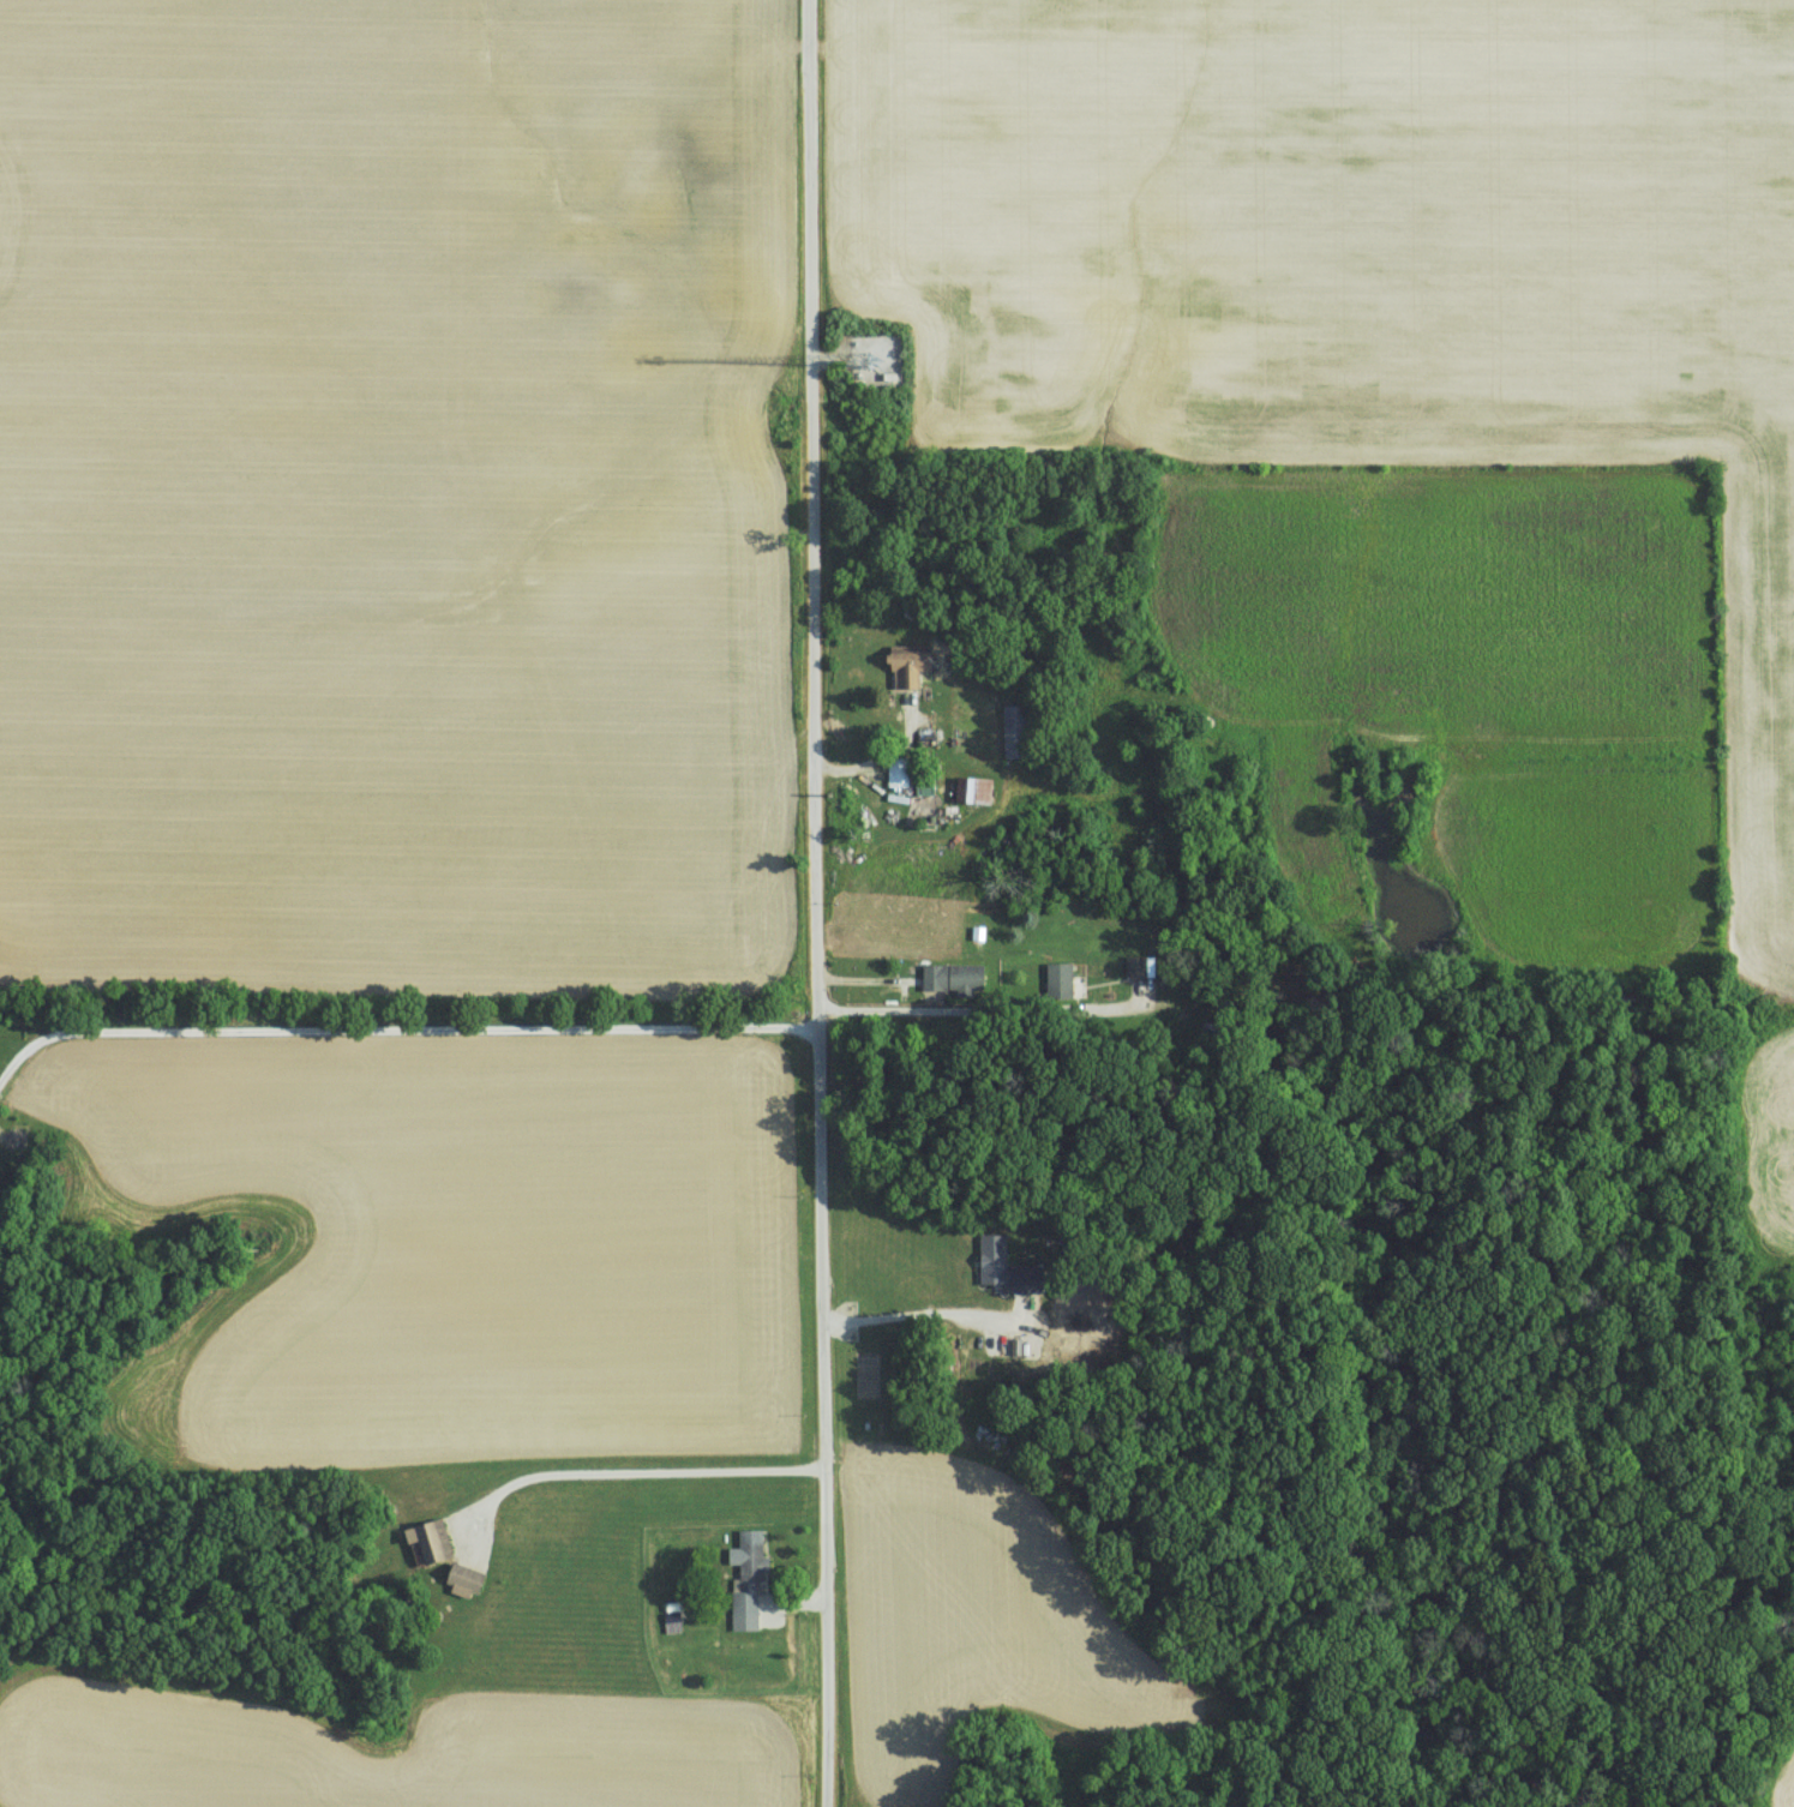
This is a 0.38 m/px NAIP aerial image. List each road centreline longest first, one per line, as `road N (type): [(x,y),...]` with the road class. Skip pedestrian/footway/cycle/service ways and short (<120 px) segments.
road 1 (residential): [(827,1806),(818,0)]

